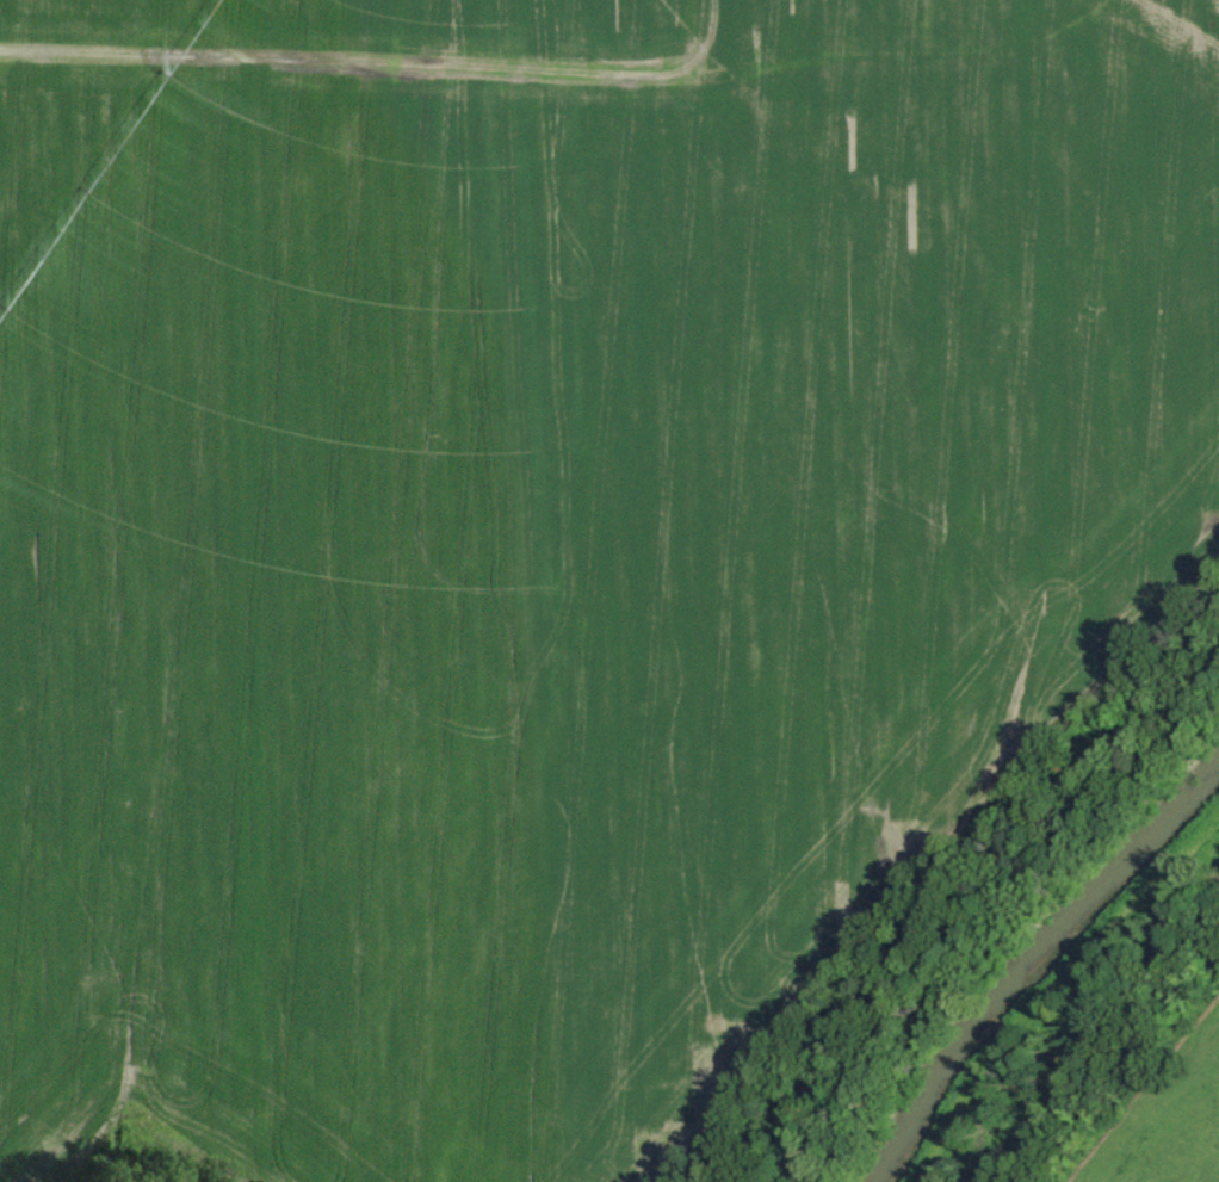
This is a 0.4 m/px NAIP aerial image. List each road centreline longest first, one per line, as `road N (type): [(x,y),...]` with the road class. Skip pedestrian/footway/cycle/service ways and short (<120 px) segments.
road 1 (residential): [(720,0),(720,38),(694,72),(0,53)]

